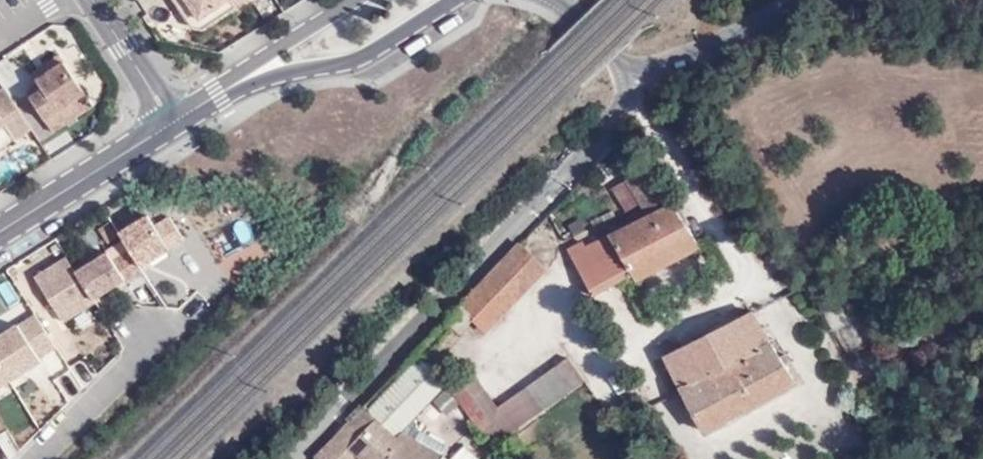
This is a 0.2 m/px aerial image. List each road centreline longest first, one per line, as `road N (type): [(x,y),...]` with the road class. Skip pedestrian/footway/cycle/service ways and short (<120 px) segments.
road 1 (residential): [(169,122),(287,72),(364,56),(454,0)]
road 2 (unclassified): [(796,0),(673,64),(633,70),(559,0)]
road 3 (residential): [(353,0),(169,122)]
road 4 (residential): [(0,233),(169,122)]
road 5 (residential): [(41,458),(162,320)]
road 6 (residential): [(169,122),(91,0)]

